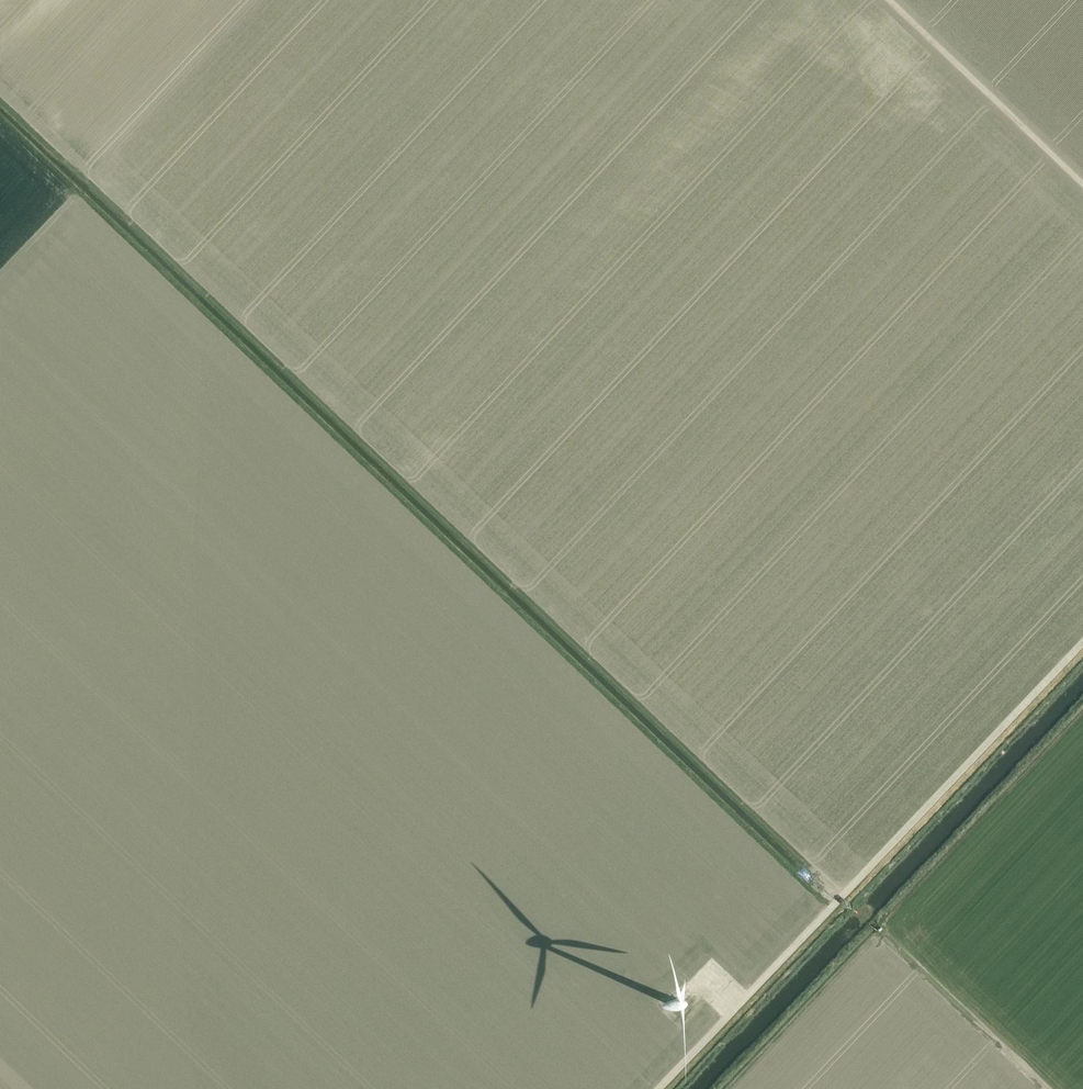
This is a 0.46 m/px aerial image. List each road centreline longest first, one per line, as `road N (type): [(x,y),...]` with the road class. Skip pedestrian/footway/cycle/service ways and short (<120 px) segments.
road 1 (track): [(1082,641),(658,1088)]

